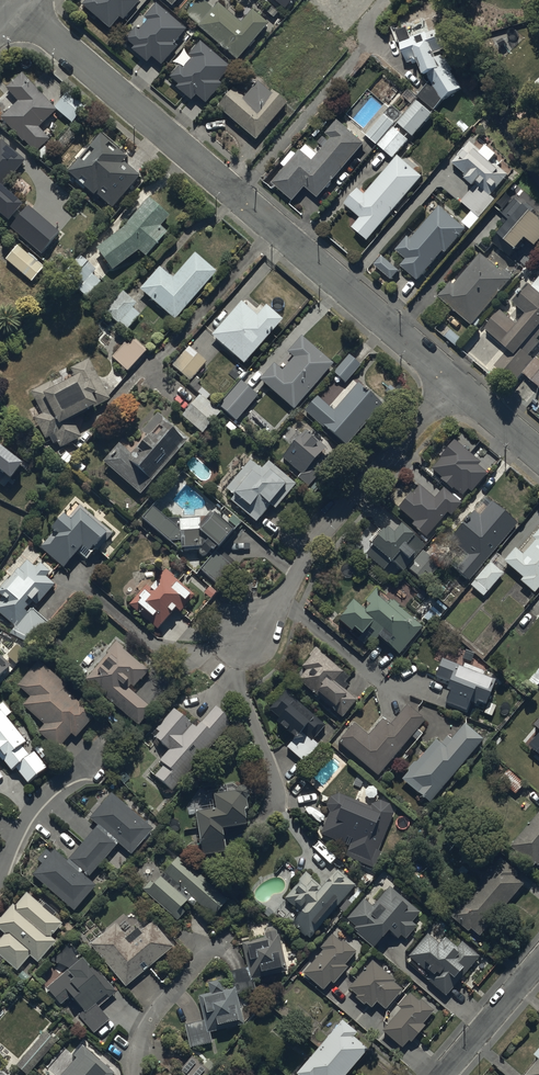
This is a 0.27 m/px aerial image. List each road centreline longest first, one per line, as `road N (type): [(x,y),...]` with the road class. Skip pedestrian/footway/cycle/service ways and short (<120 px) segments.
road 1 (residential): [(11,0),(458,379)]
road 2 (residential): [(458,379),(306,552),(249,641)]
road 3 (residential): [(538,961),(443,1074)]

